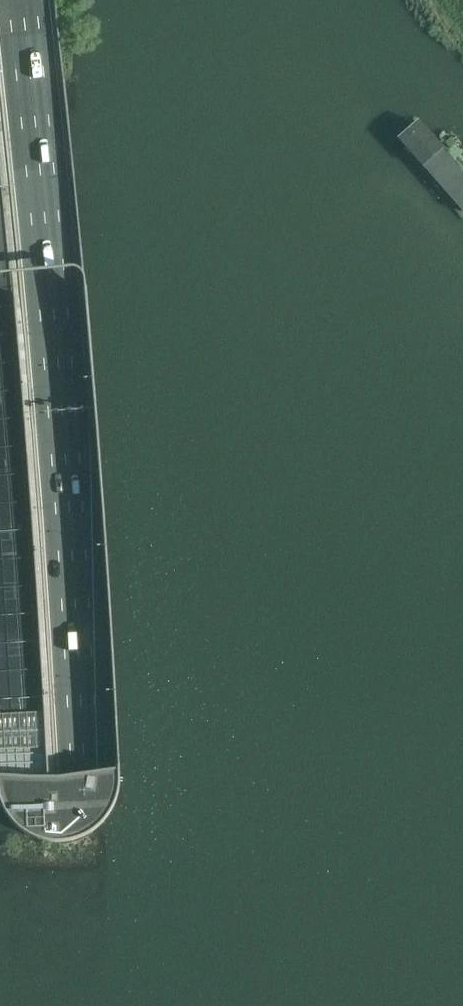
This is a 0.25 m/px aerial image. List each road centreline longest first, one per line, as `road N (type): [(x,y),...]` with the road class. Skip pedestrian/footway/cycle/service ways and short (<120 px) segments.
road 1 (motorway): [(81,1005),(67,468),(23,0)]
road 2 (motorway): [(0,405),(32,1005)]

